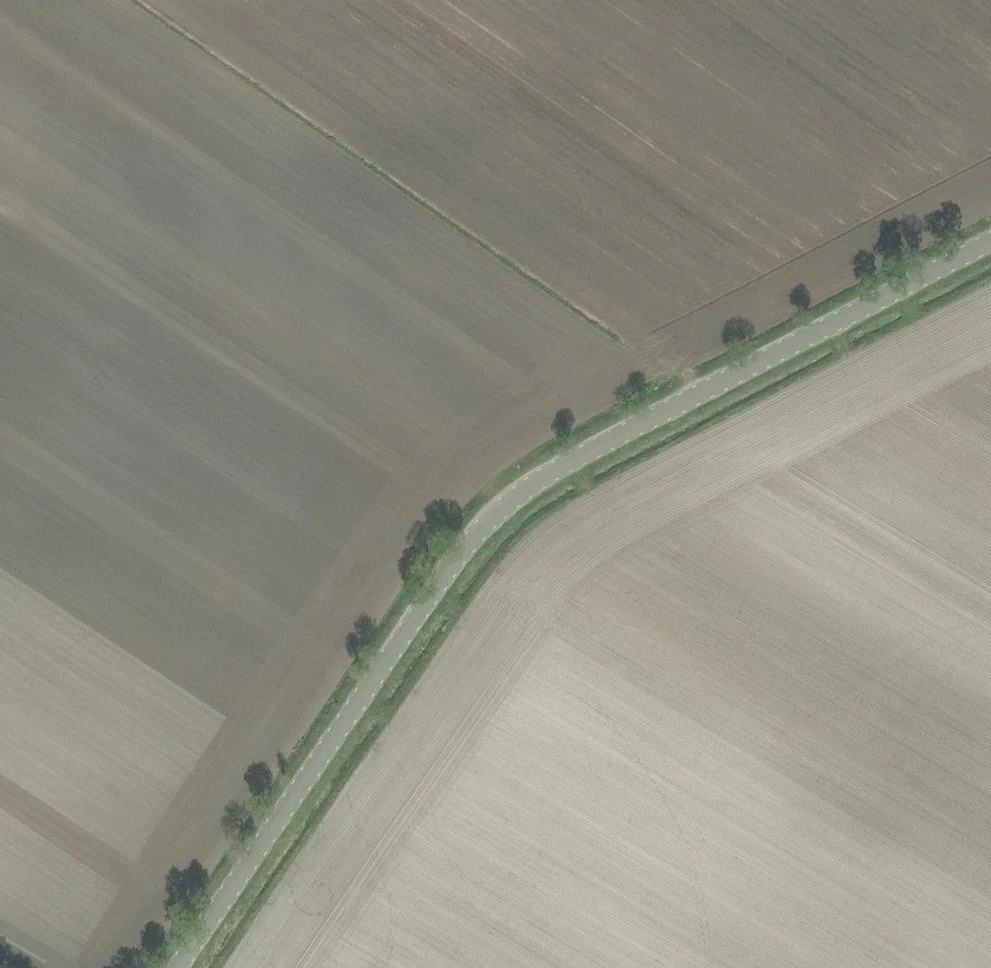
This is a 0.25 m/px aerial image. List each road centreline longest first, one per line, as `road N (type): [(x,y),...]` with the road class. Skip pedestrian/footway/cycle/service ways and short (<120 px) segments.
road 1 (unclassified): [(179,967),(492,517),(572,463),(990,243)]

